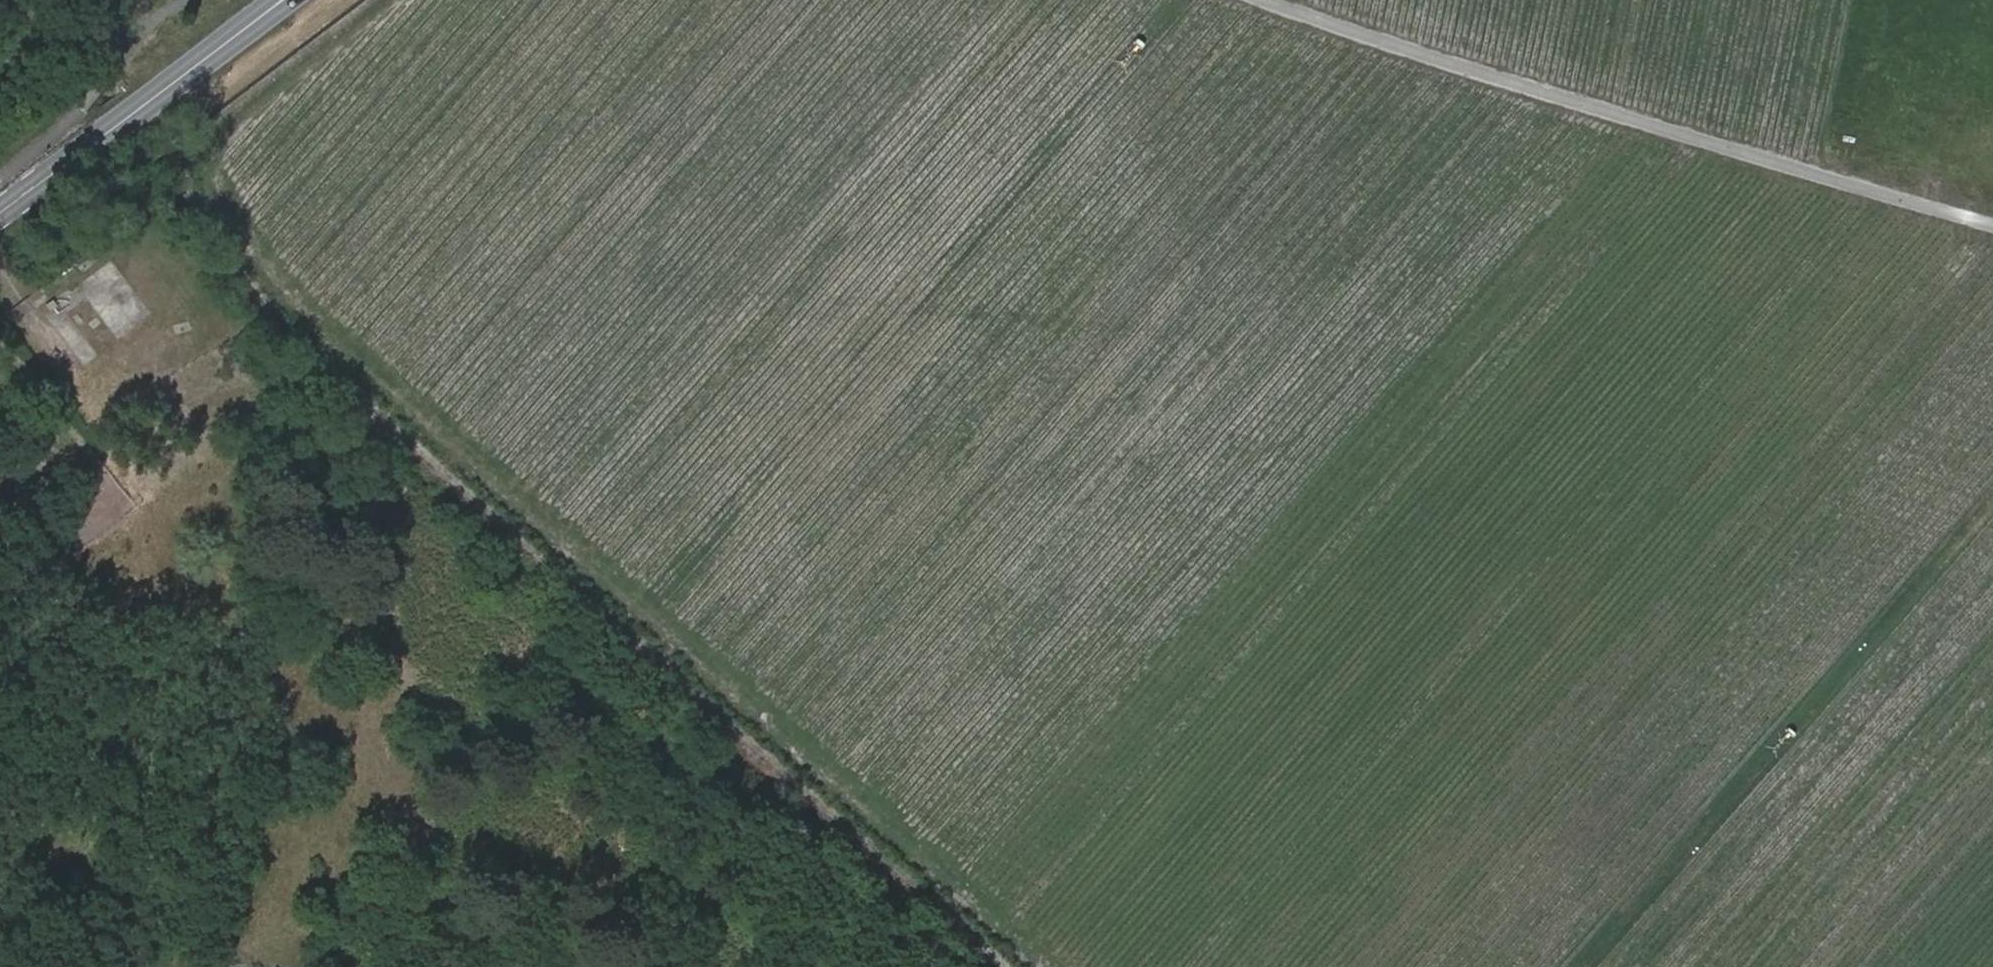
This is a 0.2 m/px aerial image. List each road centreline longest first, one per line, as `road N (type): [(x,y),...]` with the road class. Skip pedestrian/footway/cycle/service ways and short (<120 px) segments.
road 1 (track): [(1282,0),(1514,80),(1992,225)]
road 2 (secondary): [(0,212),(281,0)]

